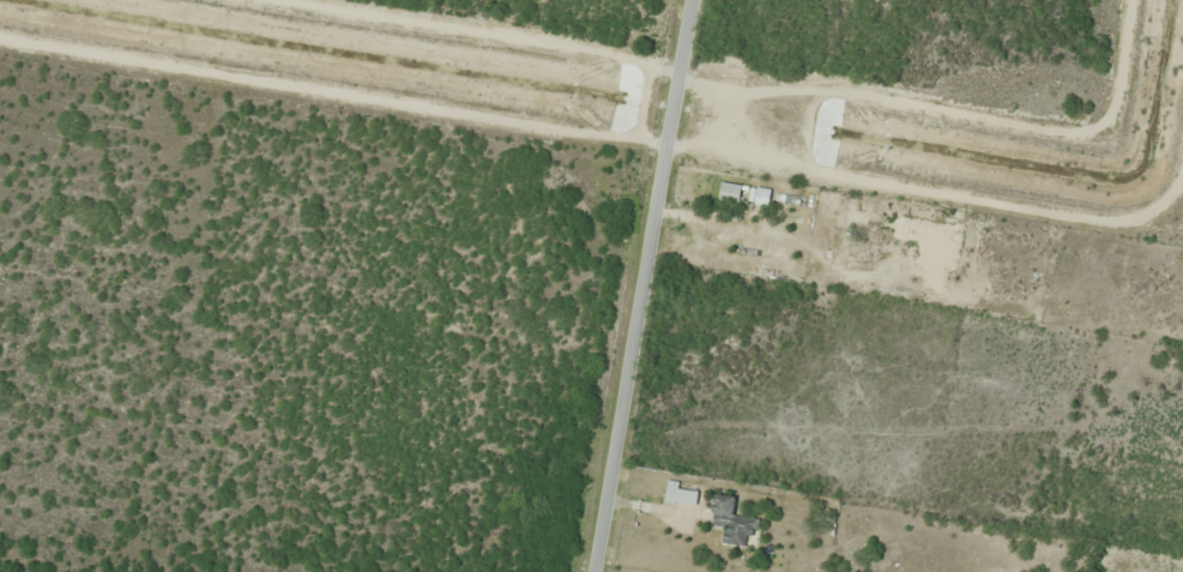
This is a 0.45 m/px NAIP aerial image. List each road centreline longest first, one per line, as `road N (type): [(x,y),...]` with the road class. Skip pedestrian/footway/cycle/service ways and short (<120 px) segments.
road 1 (residential): [(603,571),(700,0)]

